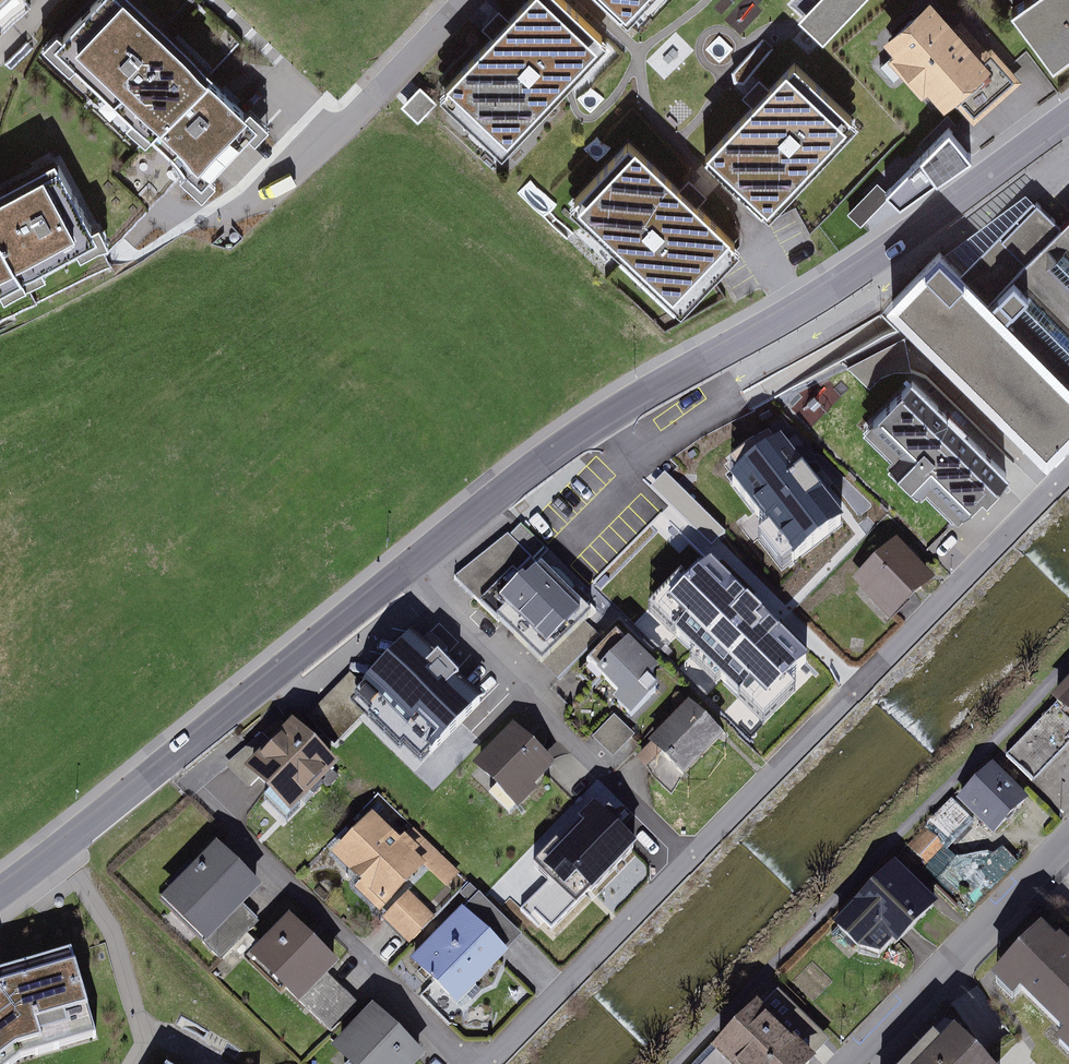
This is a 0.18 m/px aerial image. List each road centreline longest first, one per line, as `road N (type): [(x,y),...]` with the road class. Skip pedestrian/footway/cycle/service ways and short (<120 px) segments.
road 1 (residential): [(0,896),(574,446),(794,316),(1068,126)]
road 2 (residential): [(1068,479),(496,1063)]
road 3 (residential): [(194,788),(462,1063)]
road 4 (residential): [(881,1063),(1068,853)]

